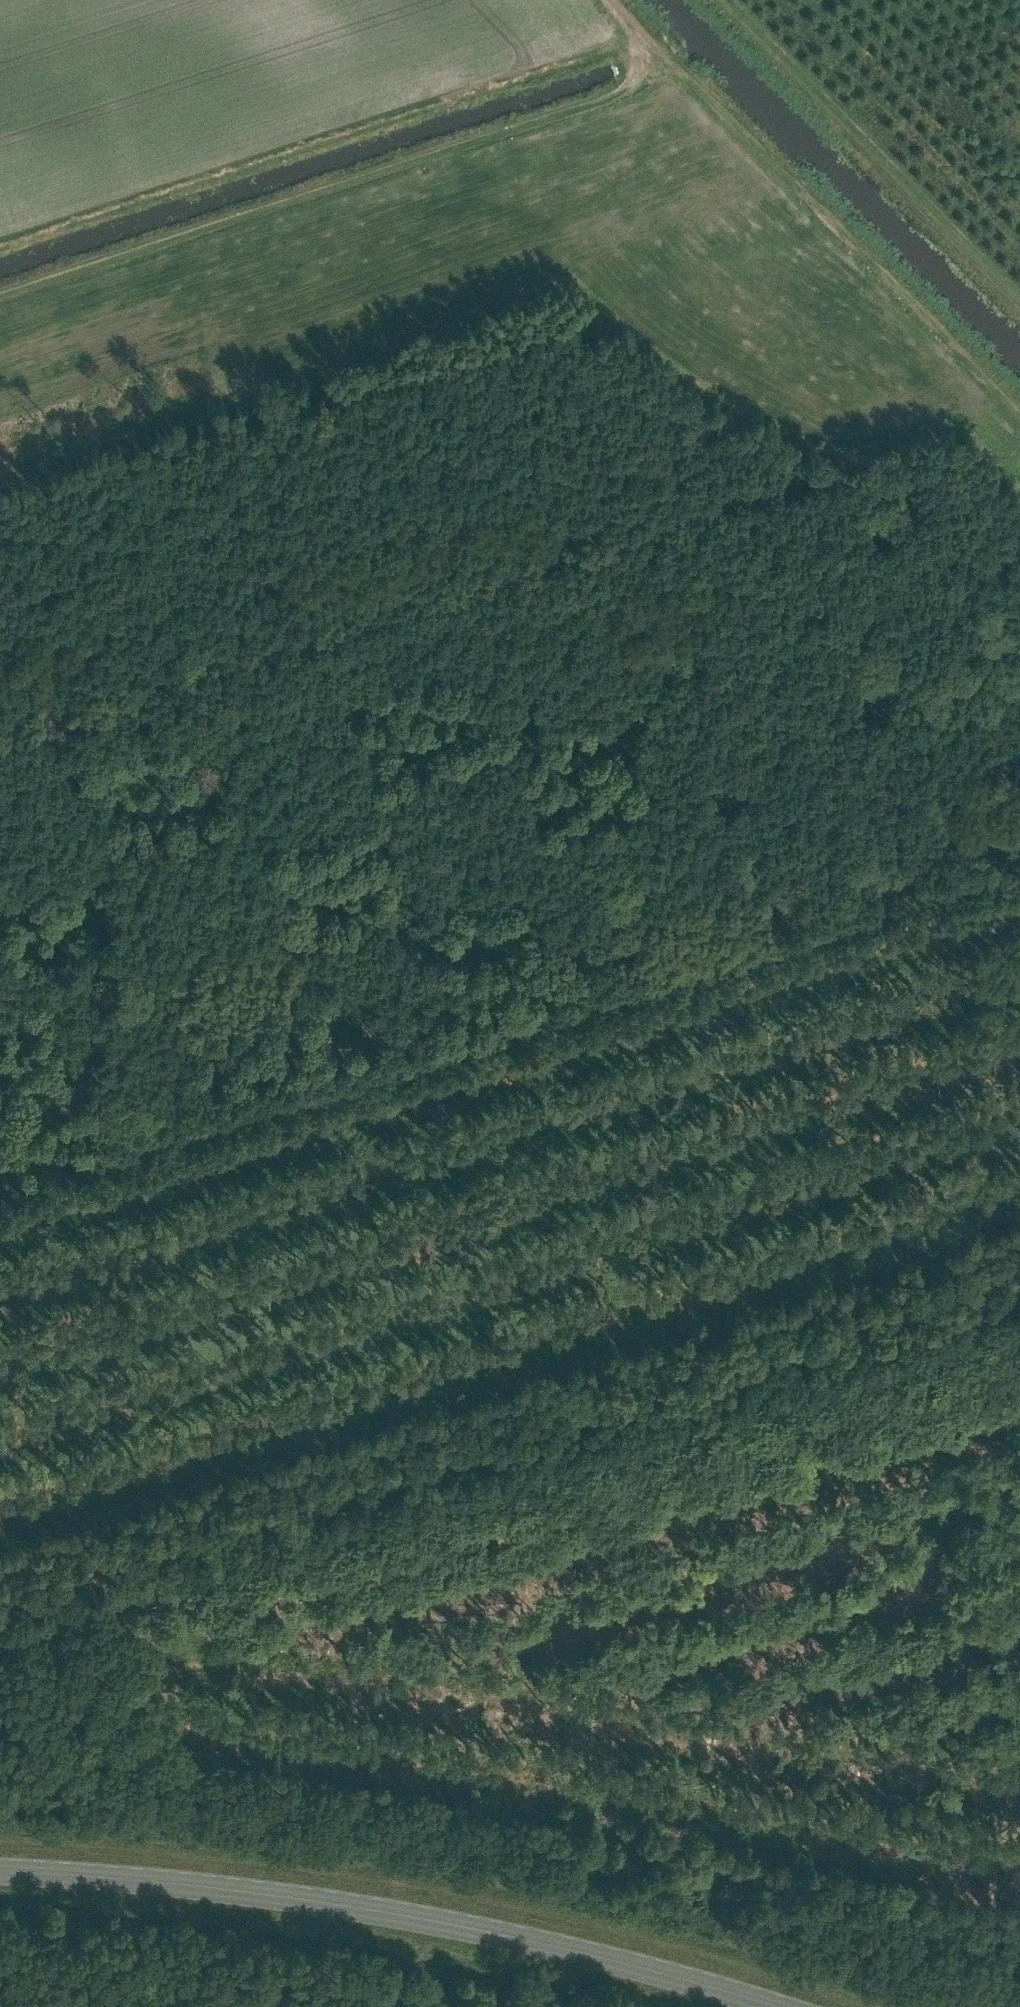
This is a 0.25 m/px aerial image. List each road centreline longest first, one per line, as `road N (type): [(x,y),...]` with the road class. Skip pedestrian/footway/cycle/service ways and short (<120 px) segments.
road 1 (track): [(0,1601),(379,1470),(556,1429),(717,1377),(1019,1261)]
road 2 (primary): [(0,1871),(274,1896),(417,1919),(555,1944),(774,2006)]

